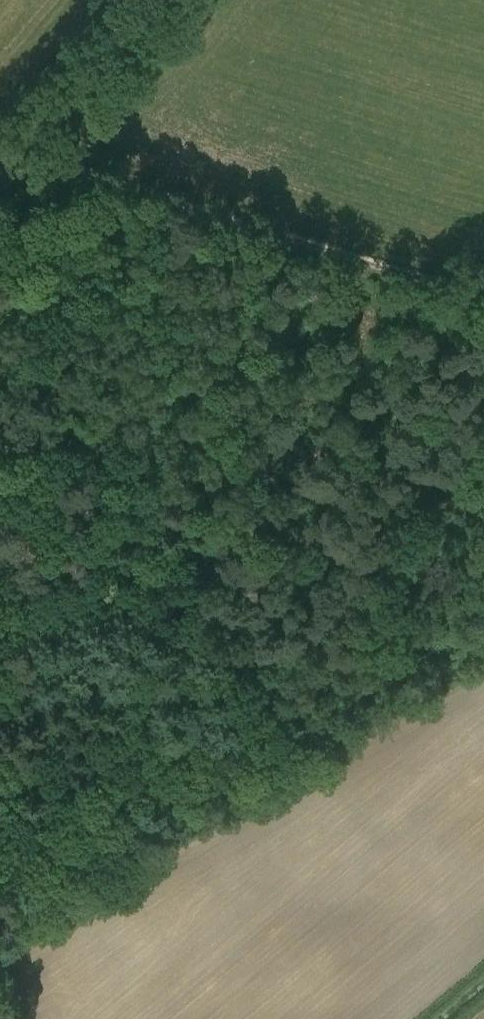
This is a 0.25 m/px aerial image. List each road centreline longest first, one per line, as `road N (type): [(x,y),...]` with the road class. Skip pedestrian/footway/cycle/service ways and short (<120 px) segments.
road 1 (track): [(0,168),(150,0)]

